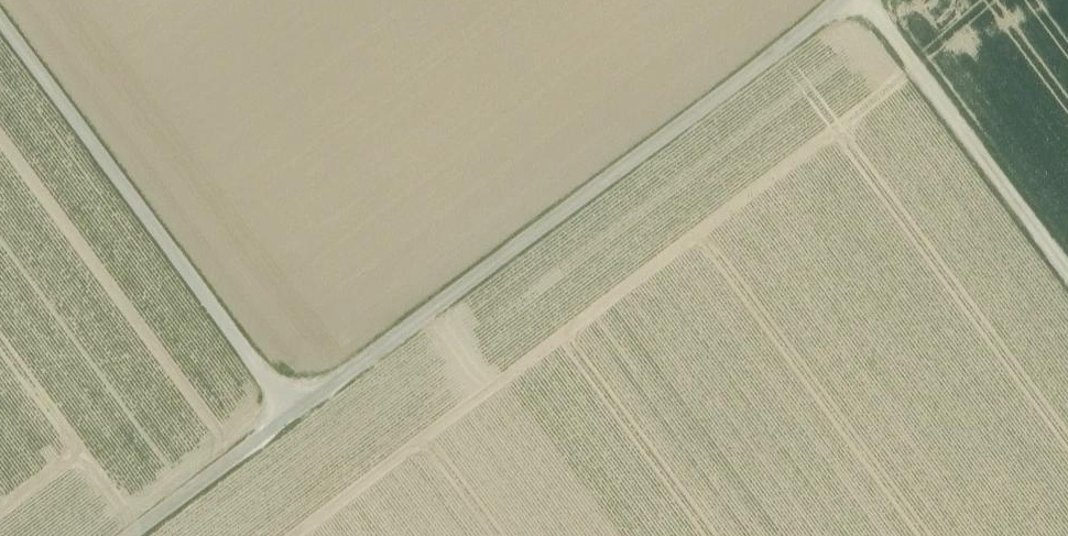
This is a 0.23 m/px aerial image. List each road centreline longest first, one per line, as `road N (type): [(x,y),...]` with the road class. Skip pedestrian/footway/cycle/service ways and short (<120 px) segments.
road 1 (unclassified): [(135,535),(855,0)]
road 2 (track): [(0,20),(294,418)]
road 3 (track): [(857,0),(1067,283)]

